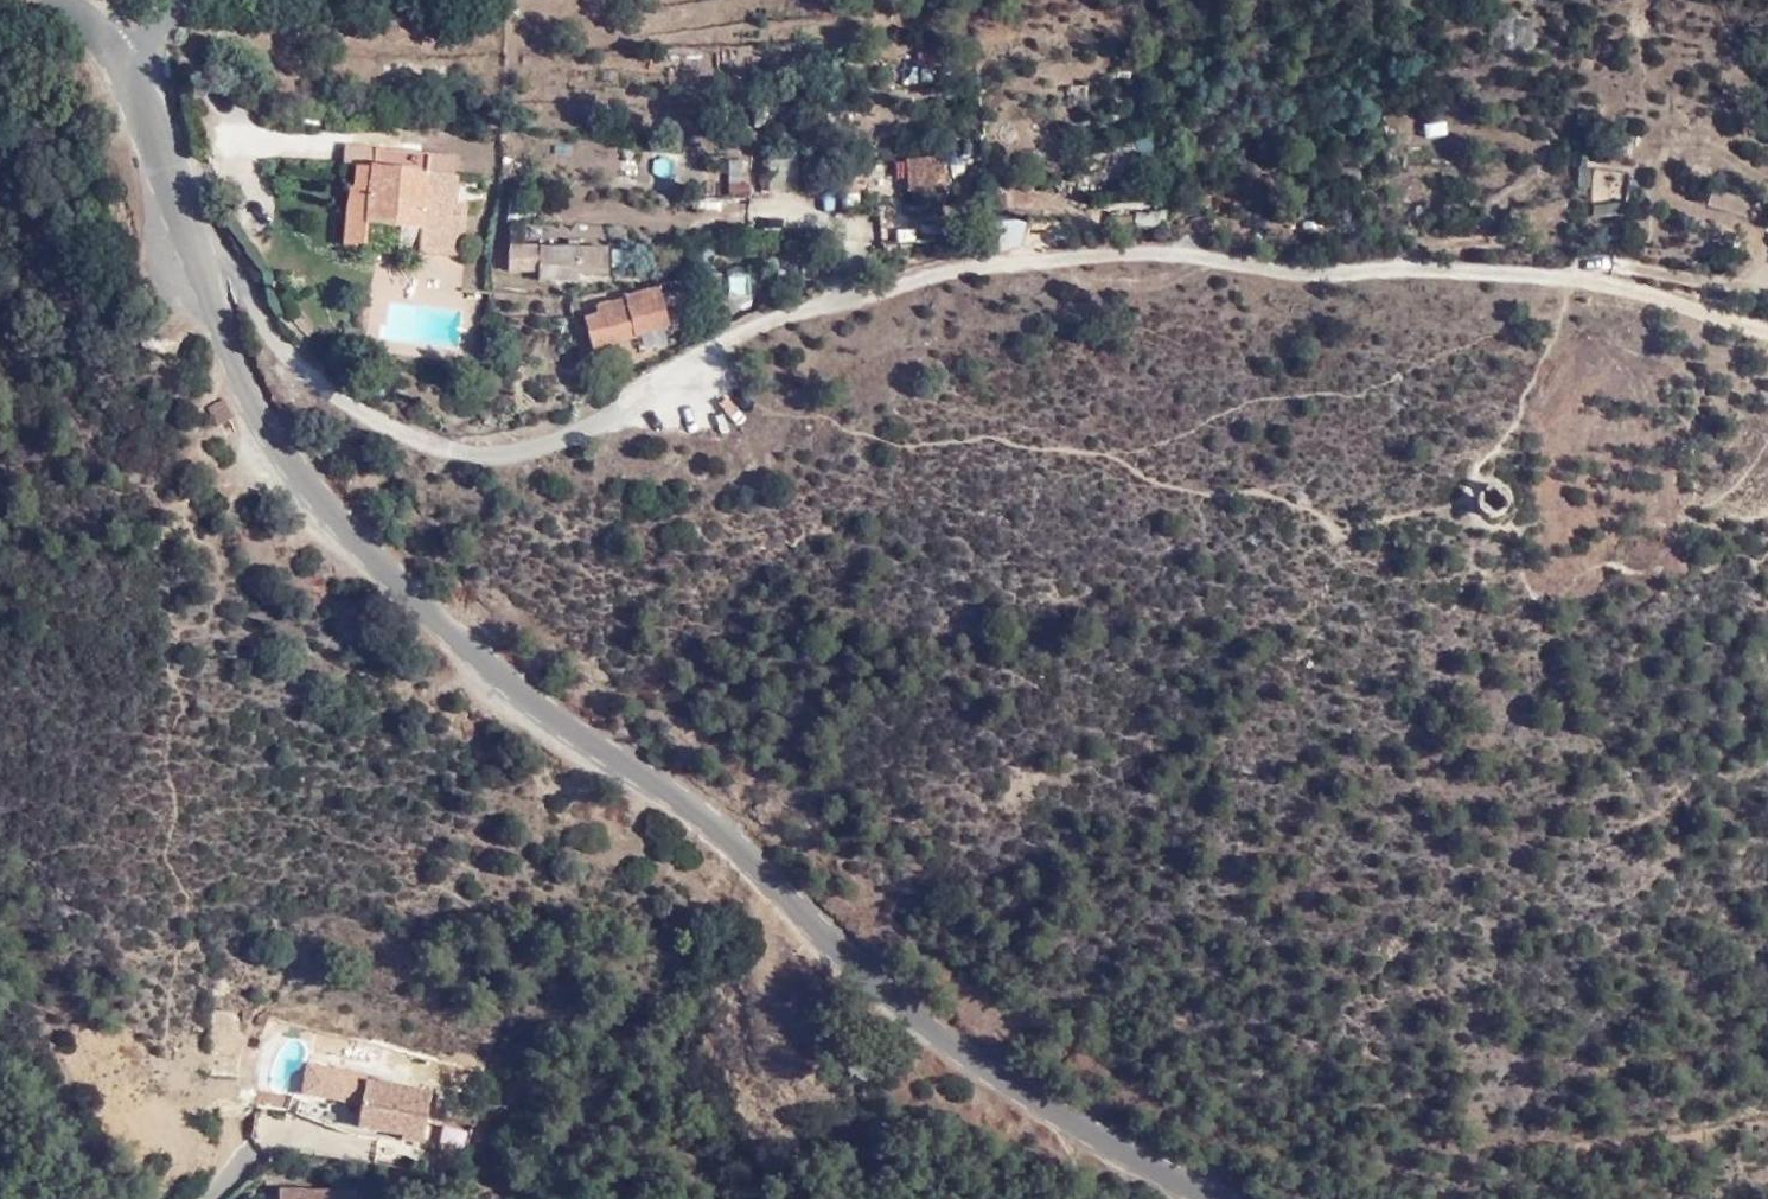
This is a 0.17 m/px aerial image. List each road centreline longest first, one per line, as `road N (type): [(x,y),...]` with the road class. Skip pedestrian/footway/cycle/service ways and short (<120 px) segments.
road 1 (tertiary): [(123,63),(180,235),(270,427),(444,632),(705,817),(864,973),(1019,1089),(1241,1198)]

